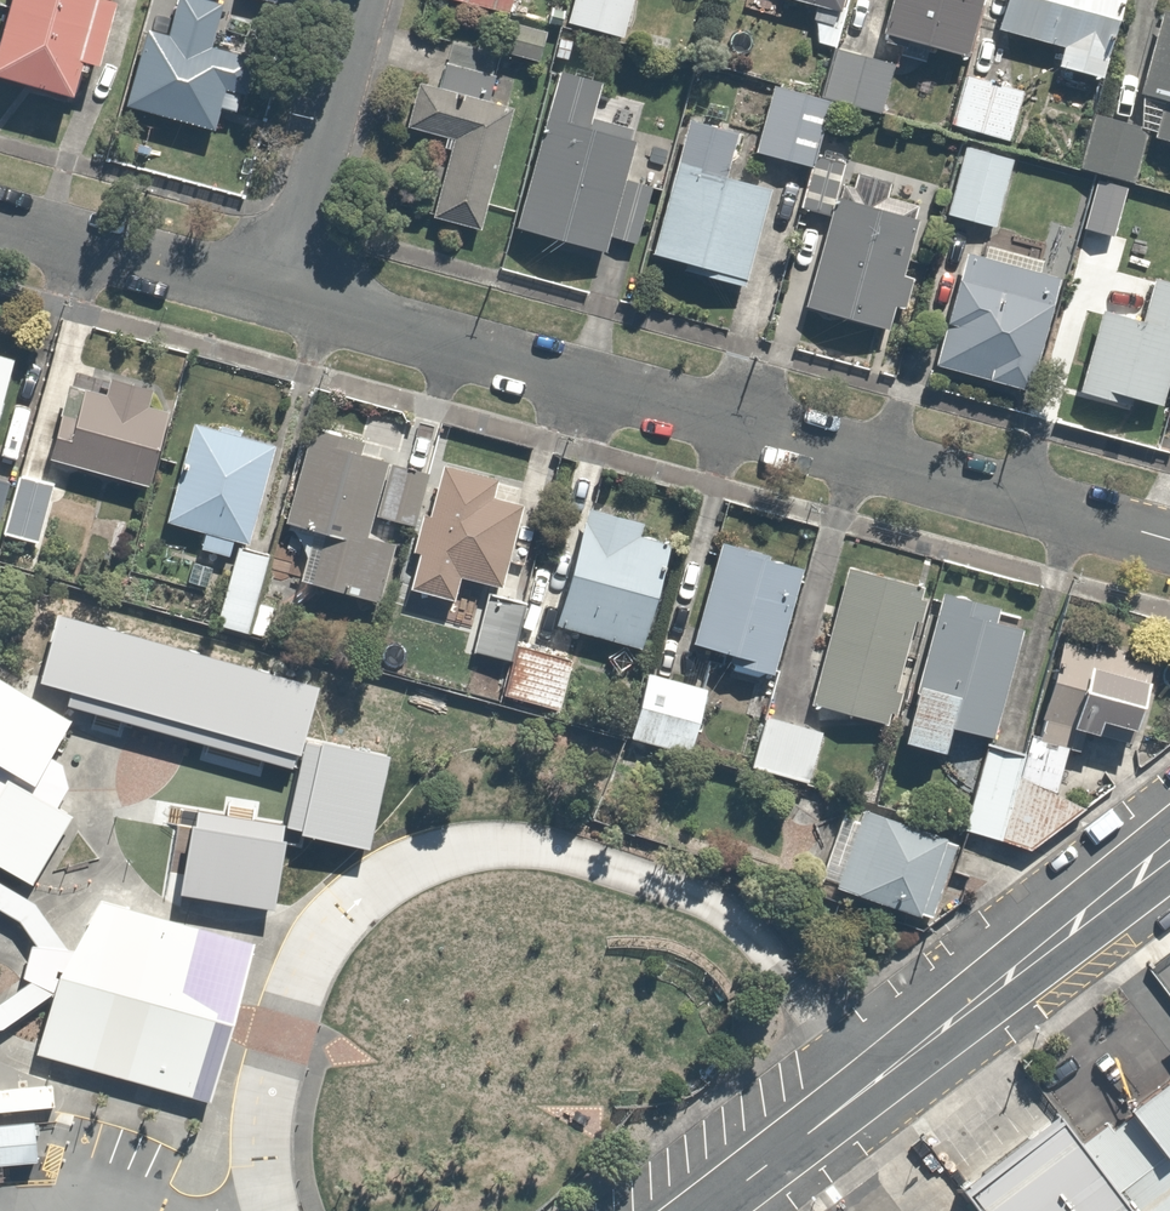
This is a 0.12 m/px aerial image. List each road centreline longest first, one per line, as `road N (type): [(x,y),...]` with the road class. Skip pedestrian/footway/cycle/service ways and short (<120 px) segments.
road 1 (residential): [(1169,543),(286,289)]
road 2 (residential): [(707,1210),(1169,838)]
road 3 (residential): [(286,289),(363,0)]
road 4 (residential): [(286,289),(0,213)]

